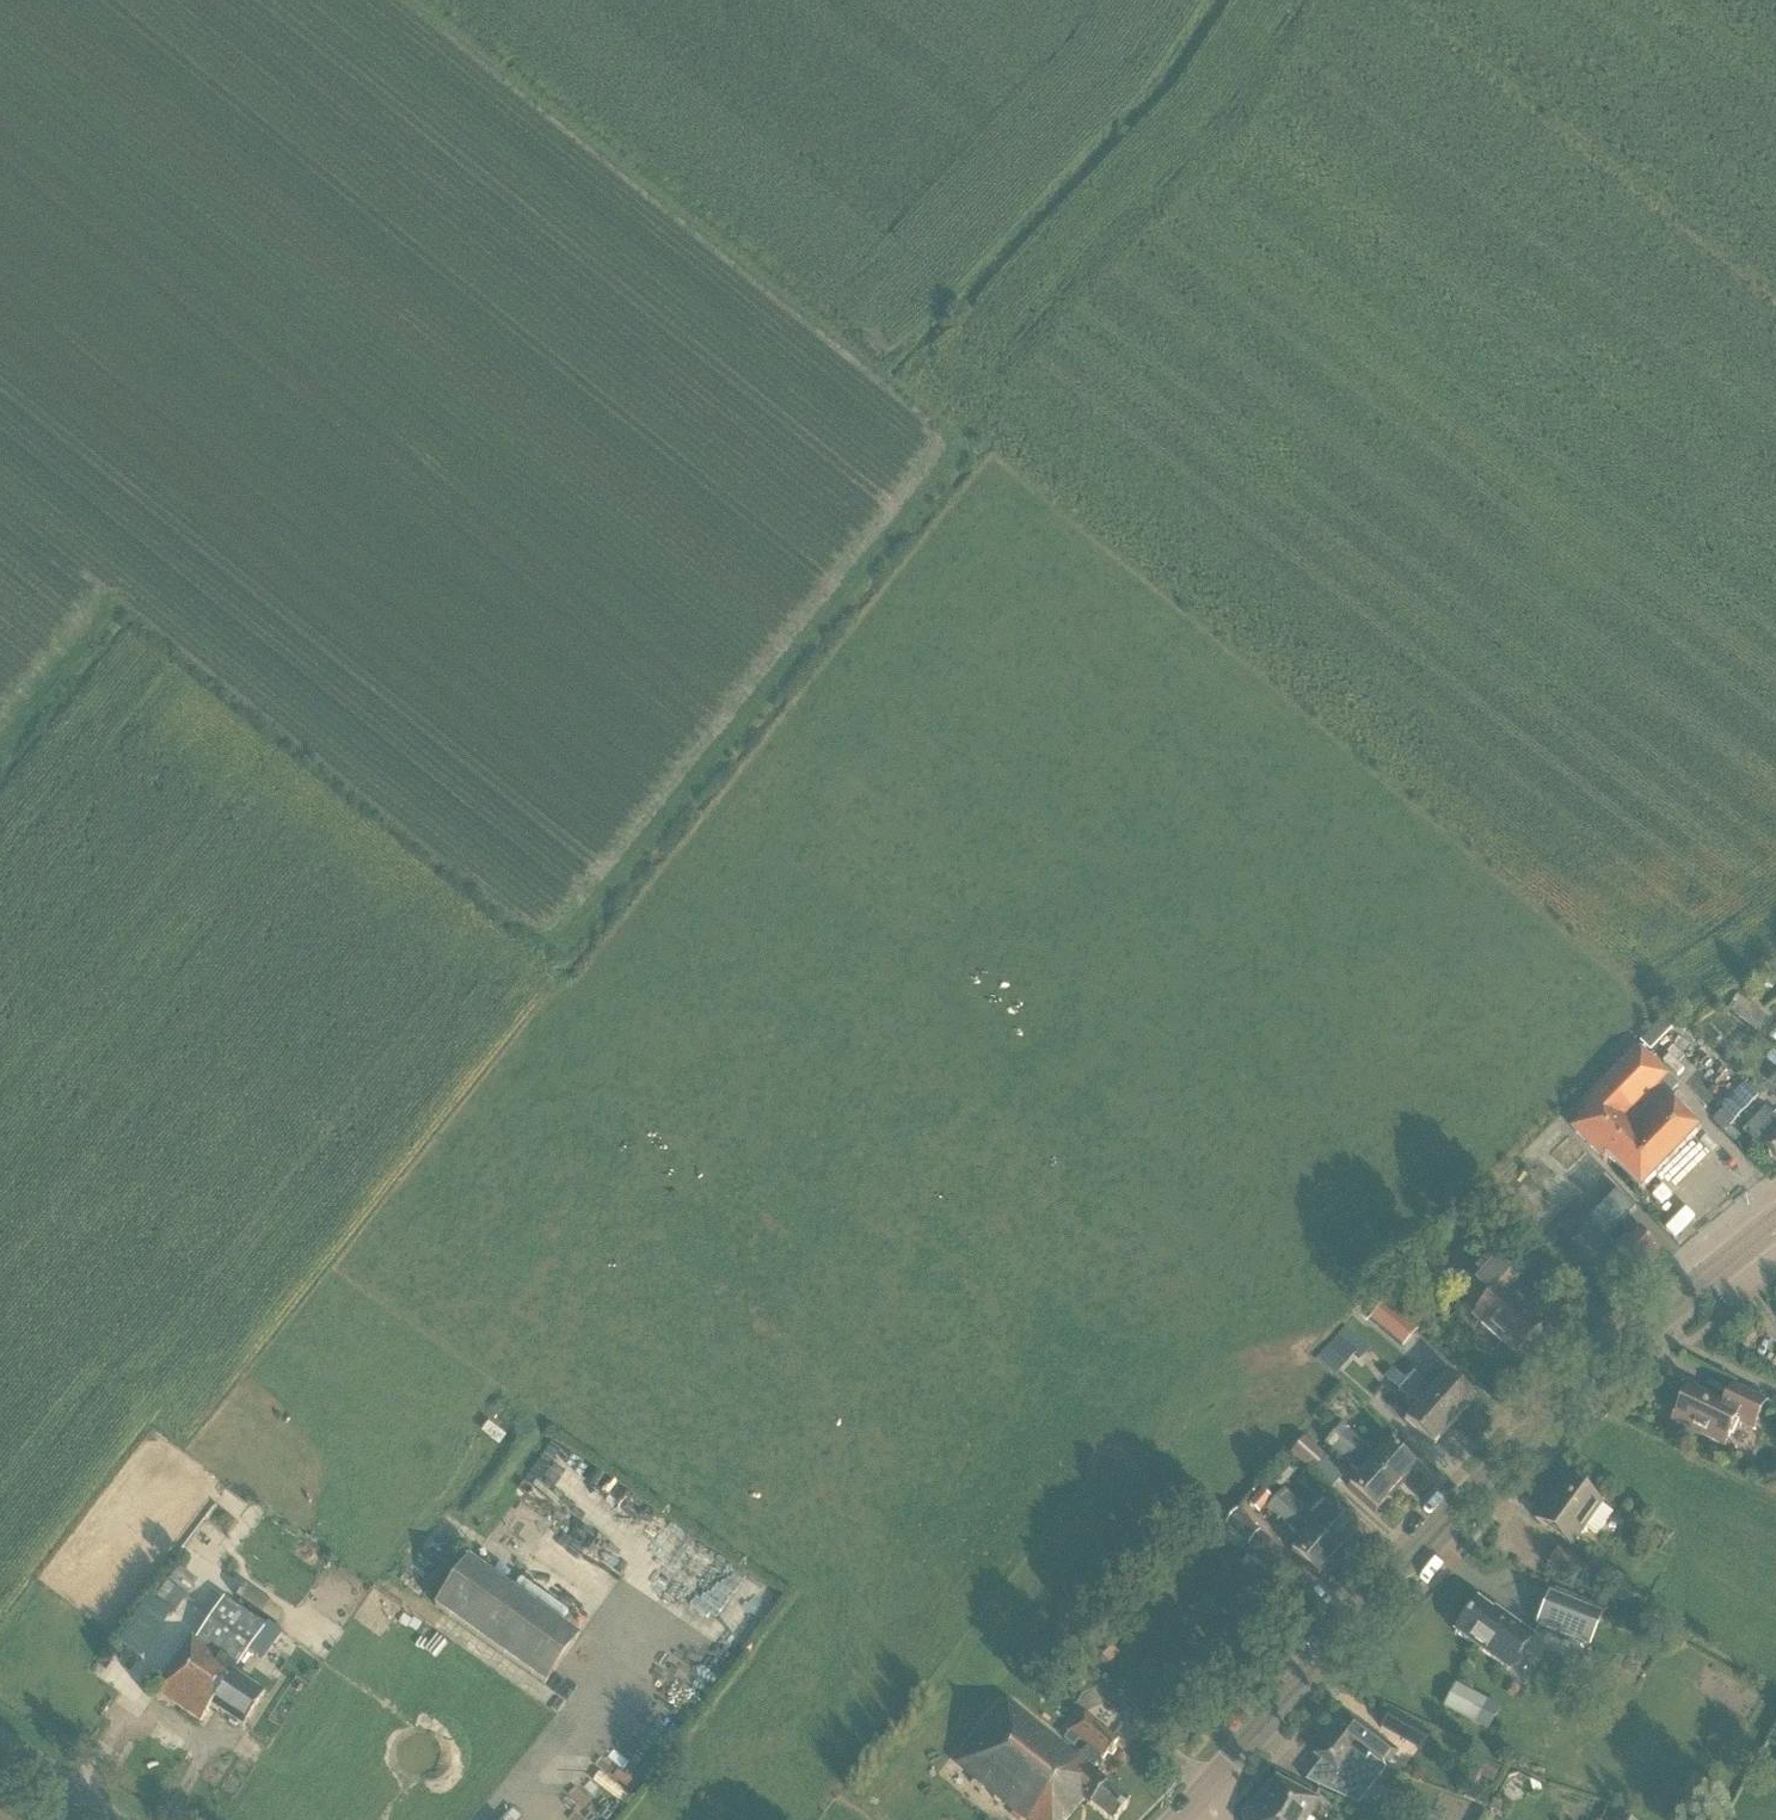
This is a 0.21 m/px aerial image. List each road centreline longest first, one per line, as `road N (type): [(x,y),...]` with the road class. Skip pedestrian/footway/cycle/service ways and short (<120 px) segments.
road 1 (tertiary): [(1192,1808),(1562,1408),(1775,1227)]
road 2 (unclassified): [(123,1819),(0,1736)]

